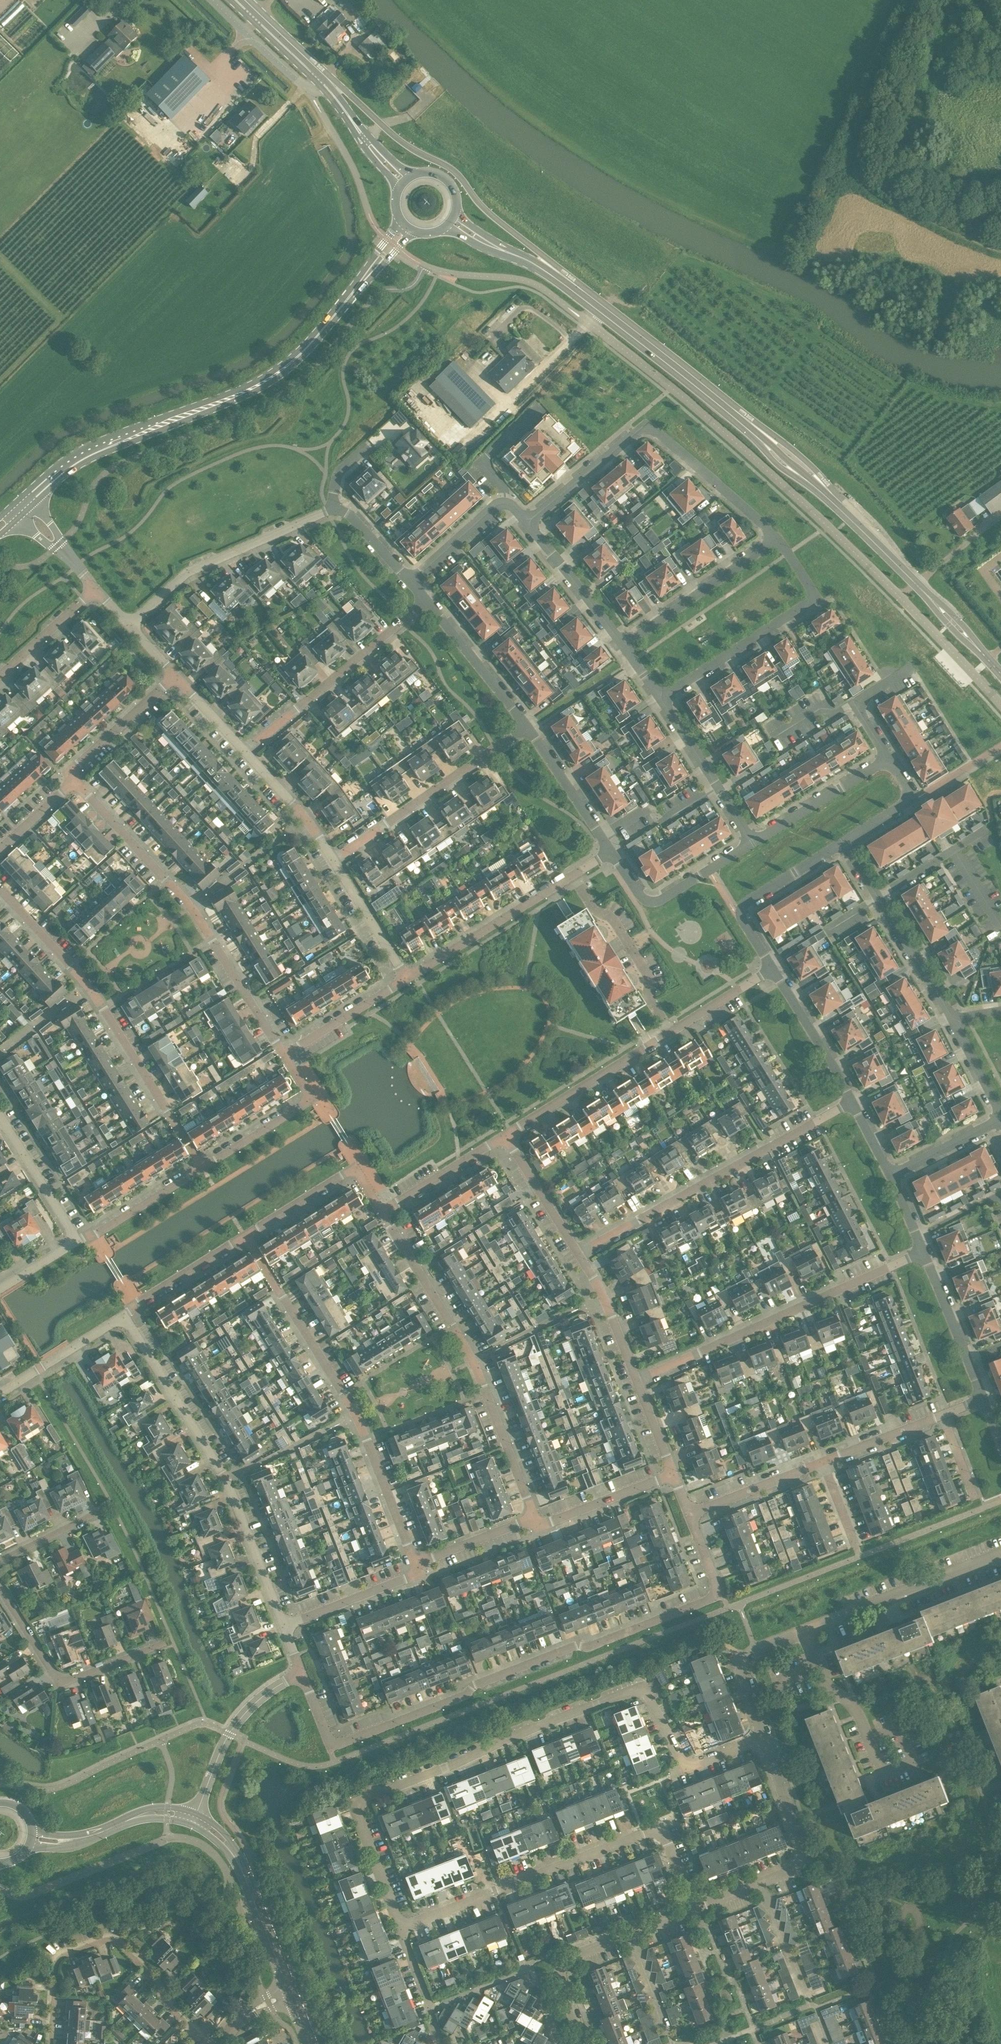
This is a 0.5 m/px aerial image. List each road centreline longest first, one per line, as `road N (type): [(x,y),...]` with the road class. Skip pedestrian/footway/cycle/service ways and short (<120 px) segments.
road 1 (residential): [(301,1672),(330,1747),(493,1676),(710,1600),(718,1590),(688,1513)]
road 2 (unclassified): [(598,310),(588,322),(835,533),(1000,705)]
road 3 (secondary): [(1000,674),(815,486),(598,310)]
road 4 (residential): [(400,1928),(357,1813),(363,1799),(629,1690),(646,1694),(686,1767)]
road 5 (primary): [(40,490),(88,454),(271,377),(370,271)]
road 6 (residential): [(420,1573),(370,1440),(246,1235)]
road 7 (residential): [(765,1738),(742,1664),(750,1652),(1000,1555)]
road 8 (residential): [(400,1928),(650,1831),(663,1836),(694,1906)]
road 9 (residential): [(284,1624),(224,1476),(122,1316)]
road 10 (residential): [(285,1055),(212,939),(73,781)]
road 11 (residential): [(536,1519),(475,1359),(381,1210)]
road 12 (residential): [(75,1238),(98,1233),(311,1098),(285,1055)]
road 13 (residential): [(775,538),(650,428),(527,522)]
road 14 (residential): [(506,1136),(772,968)]
road 15 (residential): [(638,1379),(923,1251)]
road 16 (residential): [(577,1251),(852,1103)]
road 17 (residential): [(50,2043),(59,1959),(110,1939),(208,2043)]
road 18 (residential): [(796,1819),(810,1814),(900,2043)]
road 19 (residential): [(660,697),(810,599),(775,538)]
road 20 (residential): [(408,979),(610,851)]
road 21 (residential): [(130,626),(189,572),(333,508)]
road 22 (residential): [(246,753),(426,601)]
road 23 (residential): [(331,860),(525,728)]
road 24 (residential): [(583,2043),(559,1981),(564,1962),(694,1906)]
road 25 (residential): [(164,1643),(58,1683),(0,1587)]
road 26 (residential): [(135,1060),(70,966),(0,889)]
road 27 (residential): [(844,840),(953,1019)]
road 28 (tertiary): [(289,1997),(230,1846),(193,1818)]
road 29 (residential): [(772,968),(742,919),(743,905),(844,840)]
road 30 (residential): [(193,1818),(229,1734),(255,1703),(301,1672)]
road 31 (residential): [(752,842),(655,902),(639,898),(610,851)]
road 32 (residential): [(624,645),(775,538)]
road 33 (residential): [(660,697),(752,842)]
road 34 (residential): [(246,1235),(348,1171),(381,1210)]
road 35 (tertiary): [(193,1818),(153,1812),(72,1840),(30,1838)]
road 36 (residential): [(694,1906),(797,1867),(805,1855),(796,1819)]
road 37 (residential): [(426,601),(525,728)]
road 38 (residential): [(984,1399),(923,1251)]
road 39 (residential): [(888,760),(752,842)]
road 40 (residential): [(852,1103),(772,968)]
road 41 (residential): [(527,522),(624,645)]
road 42 (residential): [(410,582),(494,506),(509,504),(527,522)]
road 43 (unclassified): [(331,93),(302,85),(213,0)]
road 44 (residential): [(610,851),(525,728)]
road 45 (residential): [(73,781),(75,767),(175,676)]
road 46 (residential): [(122,1316),(246,1235)]
road 47 (residential): [(381,1210),(506,1136)]
road 48 (residential): [(284,1624),(420,1573)]
road 49 (residential): [(536,1519),(559,1520),(672,1474)]
road 50 (residential): [(122,1316),(0,1394)]
road 51 (residential): [(285,1055),(408,979)]
road 52 (residential): [(823,1463),(688,1513)]
road 53 (residential): [(75,1238),(0,1117)]
road 54 (residential): [(638,1379),(577,1251)]
road 55 (residential): [(408,979),(331,860)]
road 56 (residential): [(331,860),(246,753)]
road 57 (residential): [(577,1251),(506,1136)]
road 58 (primary): [(331,93),(236,0)]
road 59 (residential): [(420,1573),(427,1559),(536,1519)]
road 60 (residential): [(0,675),(95,587)]
road 61 (residential): [(823,1463),(943,1415)]
road 62 (residential): [(890,1175),(1000,1119)]
road 63 (residential): [(844,840),(908,802),(888,760)]

